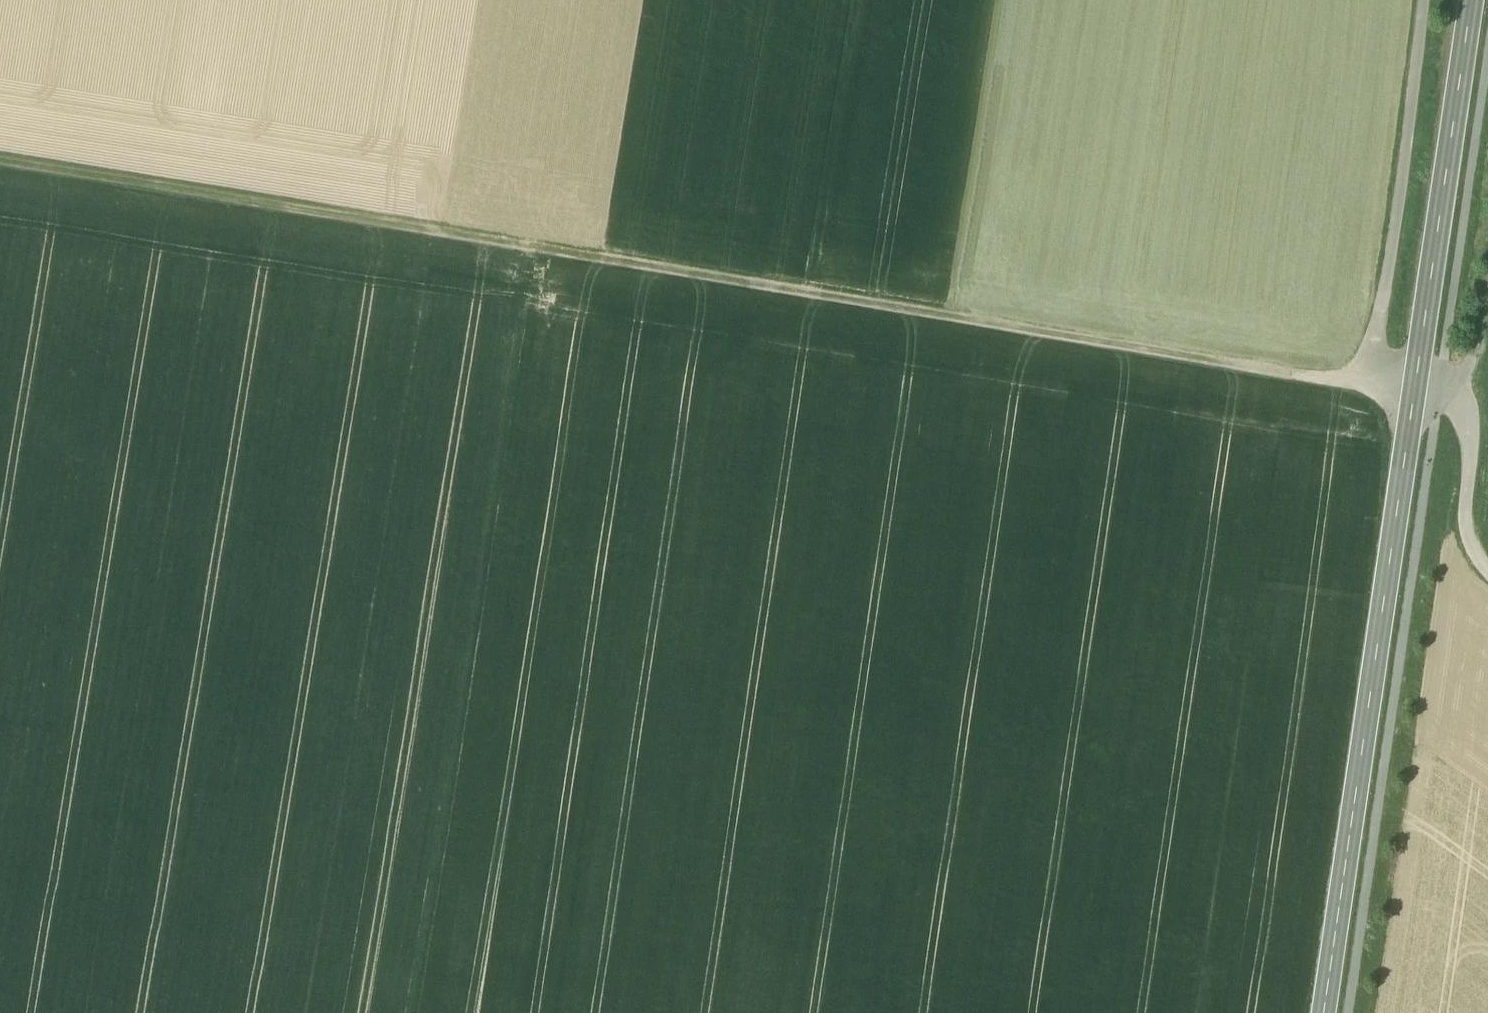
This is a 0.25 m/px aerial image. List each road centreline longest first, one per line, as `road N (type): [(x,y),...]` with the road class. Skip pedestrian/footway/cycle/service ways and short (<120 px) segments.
road 1 (track): [(0,167),(1375,393)]
road 2 (tertiary): [(1325,1012),(1474,0)]
road 3 (track): [(1418,396),(1375,393),(1425,0)]
road 4 (track): [(1418,396),(1472,436),(1466,524),(1487,568)]

